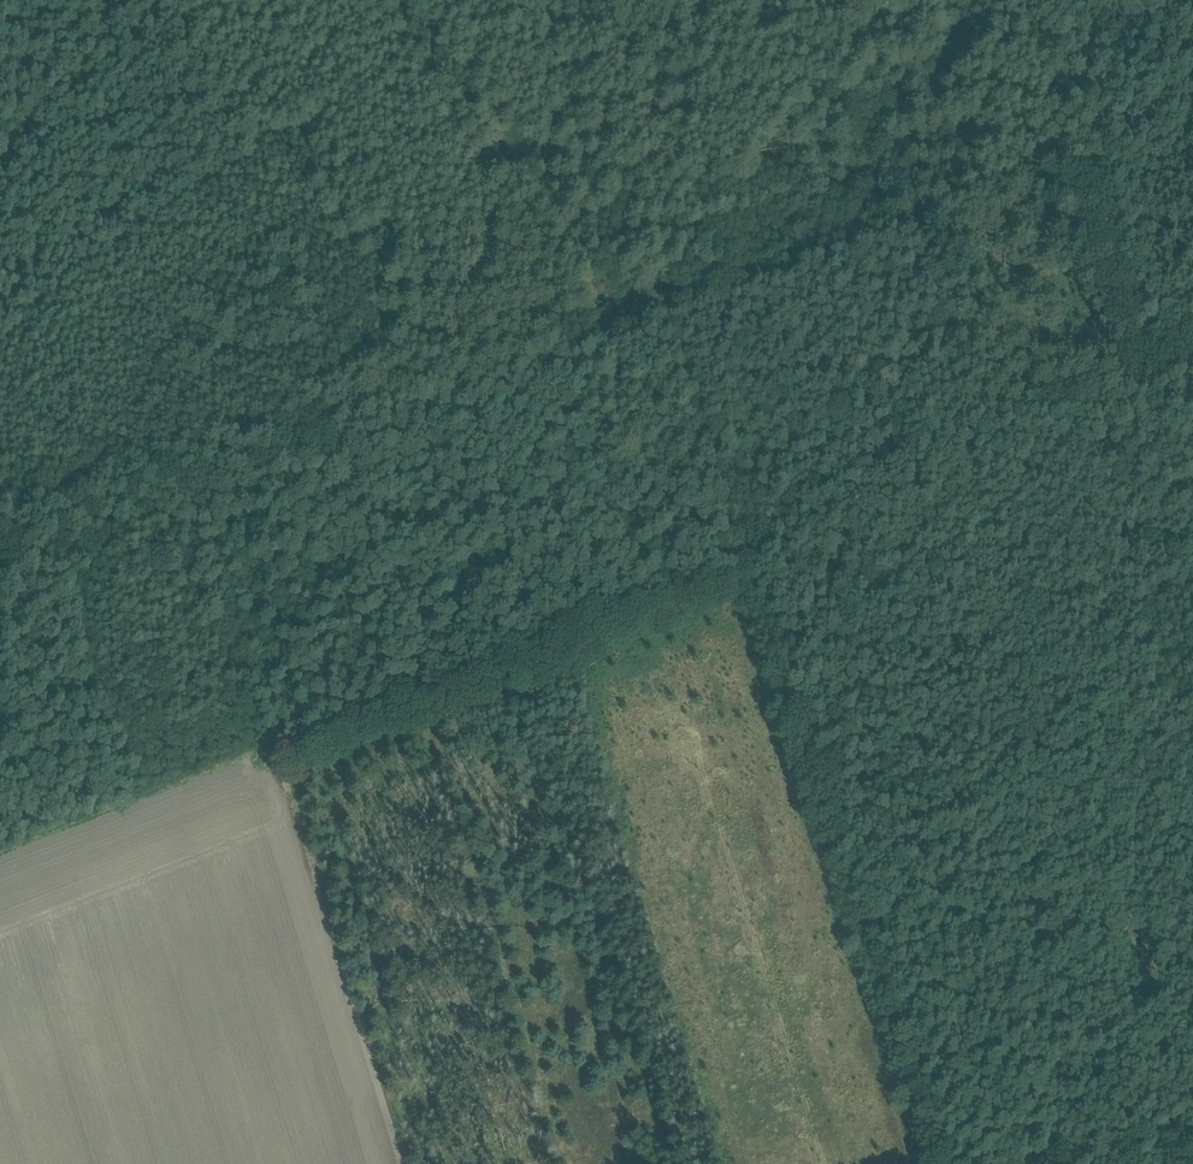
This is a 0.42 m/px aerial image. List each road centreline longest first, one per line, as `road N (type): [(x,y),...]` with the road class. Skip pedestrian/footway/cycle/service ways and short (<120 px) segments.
road 1 (track): [(926,1163),(744,579)]
road 2 (track): [(744,579),(653,302)]
road 3 (track): [(1019,1163),(1139,1130)]

